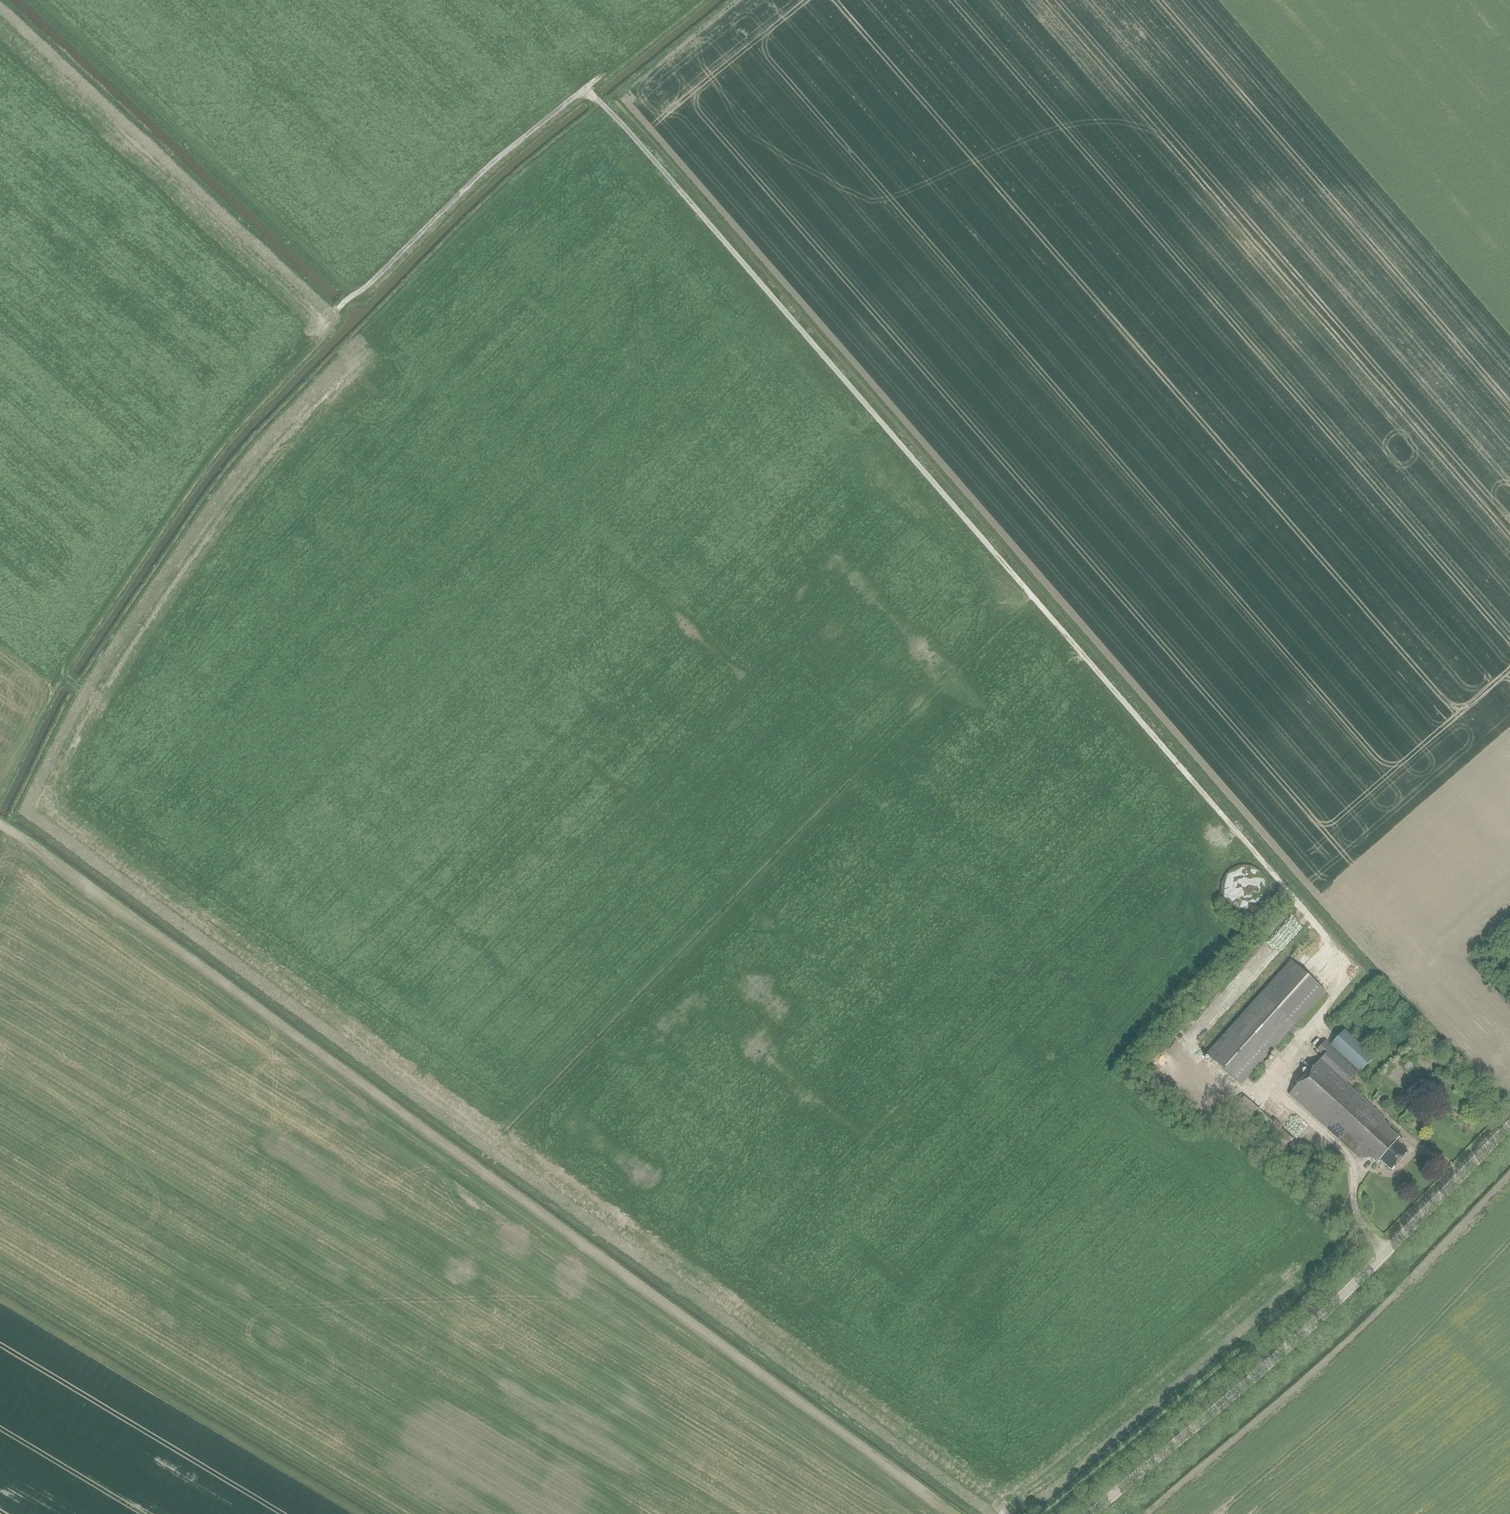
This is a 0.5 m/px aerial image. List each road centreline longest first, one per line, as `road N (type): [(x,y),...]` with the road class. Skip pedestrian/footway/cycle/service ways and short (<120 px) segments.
road 1 (track): [(585,90),(1299,910)]
road 2 (tertiary): [(1090,1513),(1254,1376),(1509,1123)]
road 3 (track): [(360,292),(495,160),(585,90)]

